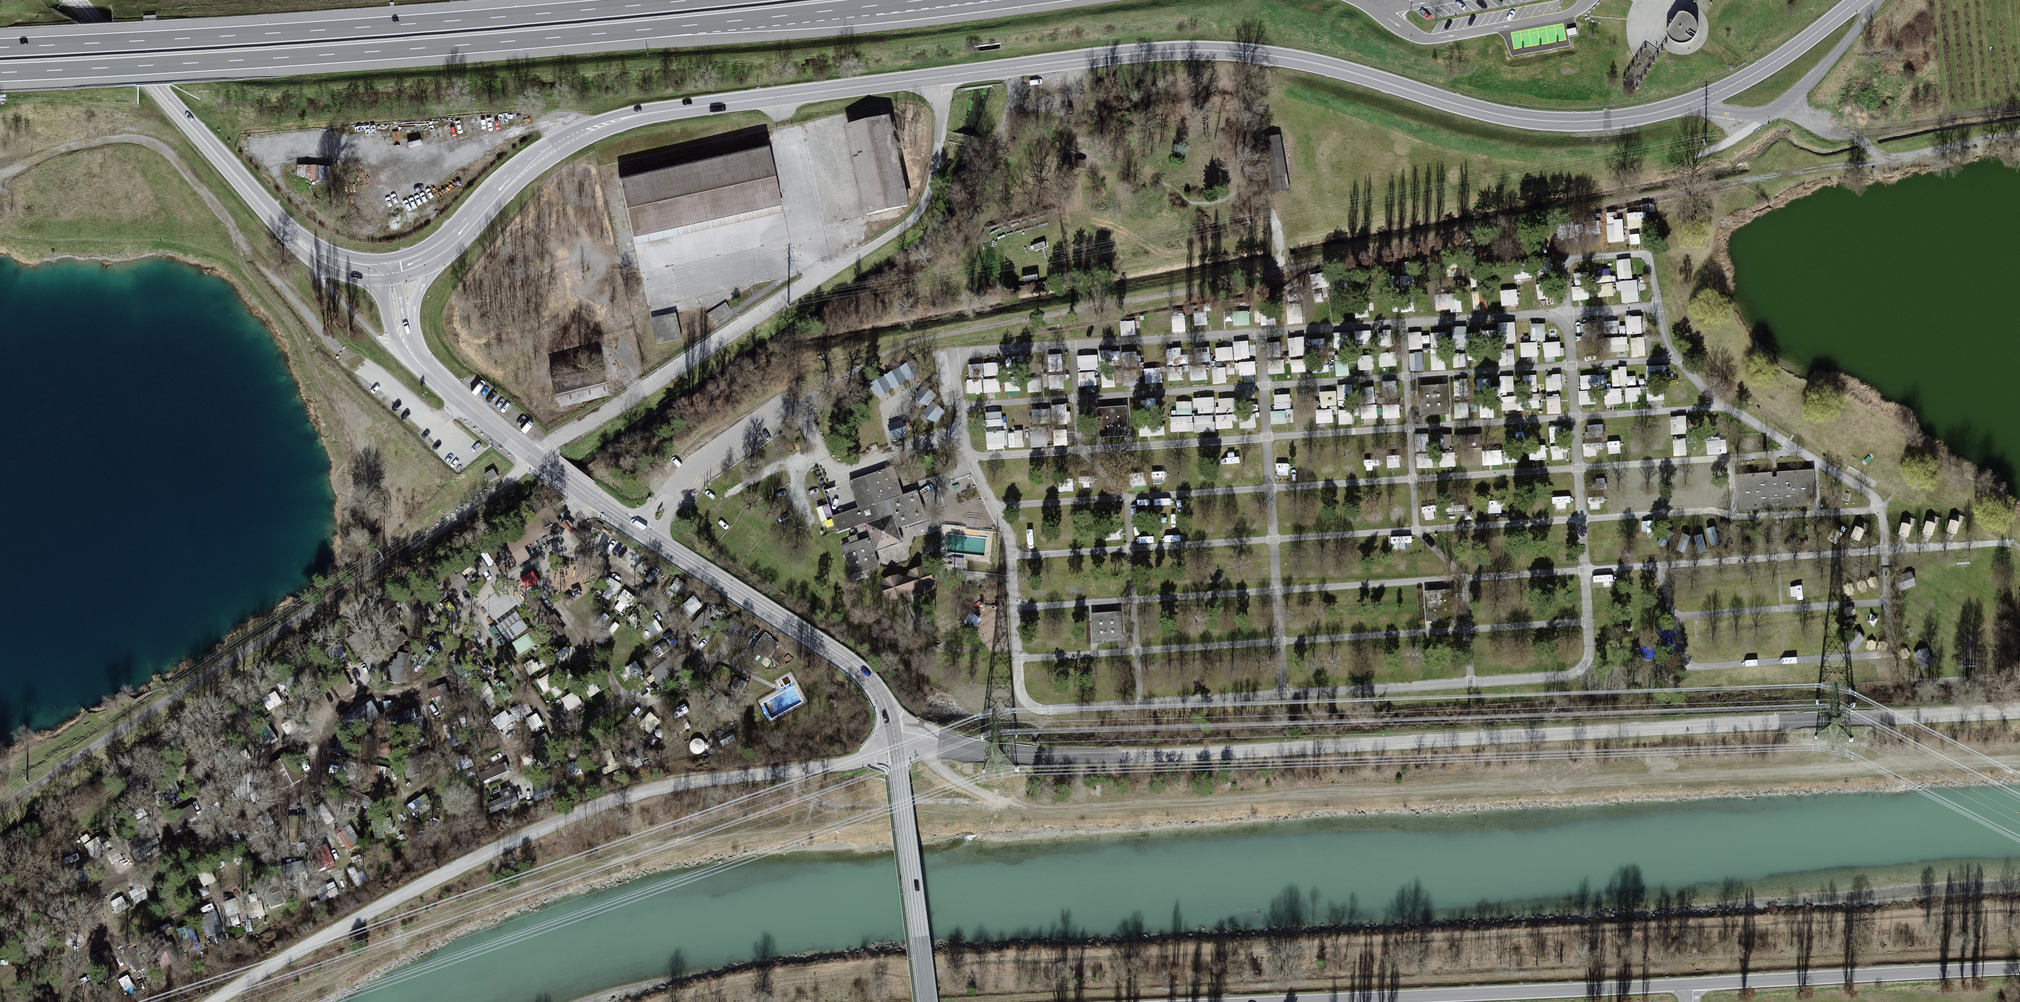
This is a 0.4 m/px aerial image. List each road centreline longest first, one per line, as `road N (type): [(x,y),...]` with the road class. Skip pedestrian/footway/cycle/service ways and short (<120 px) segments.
road 1 (unclassified): [(895,744),(931,739),(1029,757),(1111,756),(2019,712)]
road 2 (motorway): [(0,73),(473,45),(926,0)]
road 3 (tertiary): [(936,77),(1227,51),(1292,59),(1525,121),(1614,120),(1701,100)]
road 4 (track): [(799,403),(904,346),(1282,273),(1258,137),(1262,55)]
road 5 (motorway): [(684,0),(0,47)]
road 6 (track): [(0,810),(433,532),(536,456)]
road 7 (track): [(461,395),(439,422),(341,351),(166,146),(101,140),(0,177)]
road 8 (unclassified): [(536,456),(908,224),(929,196),(939,134),(936,77)]
road 9 (tertiary): [(448,246),(522,172),(597,126),(936,77)]
road 10 (unclassified): [(1693,985),(1297,1001)]
road 11 (unclassified): [(656,539),(867,675),(886,704),(895,744)]
road 12 (unclassified): [(2019,969),(1693,985)]
road 13 (tertiary): [(76,0),(294,238)]
road 14 (unclassified): [(895,744),(929,1001)]
road 15 (tertiary): [(1701,100),(1760,72),(1858,0)]
road 16 (track): [(919,740),(930,773),(962,794),(1069,809)]
road 17 (unclassified): [(667,504),(683,479),(799,403)]
road 18 (track): [(1859,137),(2019,106)]
road 19 (track): [(1015,91),(986,192),(995,240)]
road 20 (unclassified): [(424,362),(536,456)]
road 21 (unclassified): [(1876,0),(1784,104)]
road 22 (unclassified): [(424,362),(414,307),(448,246)]
road 23 (unclassified): [(536,456),(635,527)]

